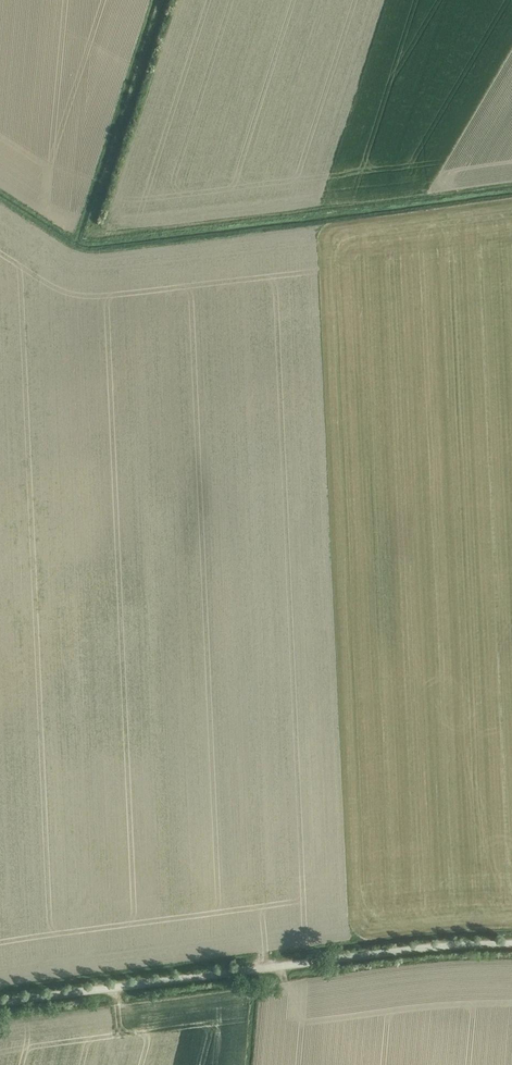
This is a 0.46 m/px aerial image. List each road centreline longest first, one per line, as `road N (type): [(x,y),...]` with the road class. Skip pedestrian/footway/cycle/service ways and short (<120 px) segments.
road 1 (unclassified): [(511,948),(0,1010)]

